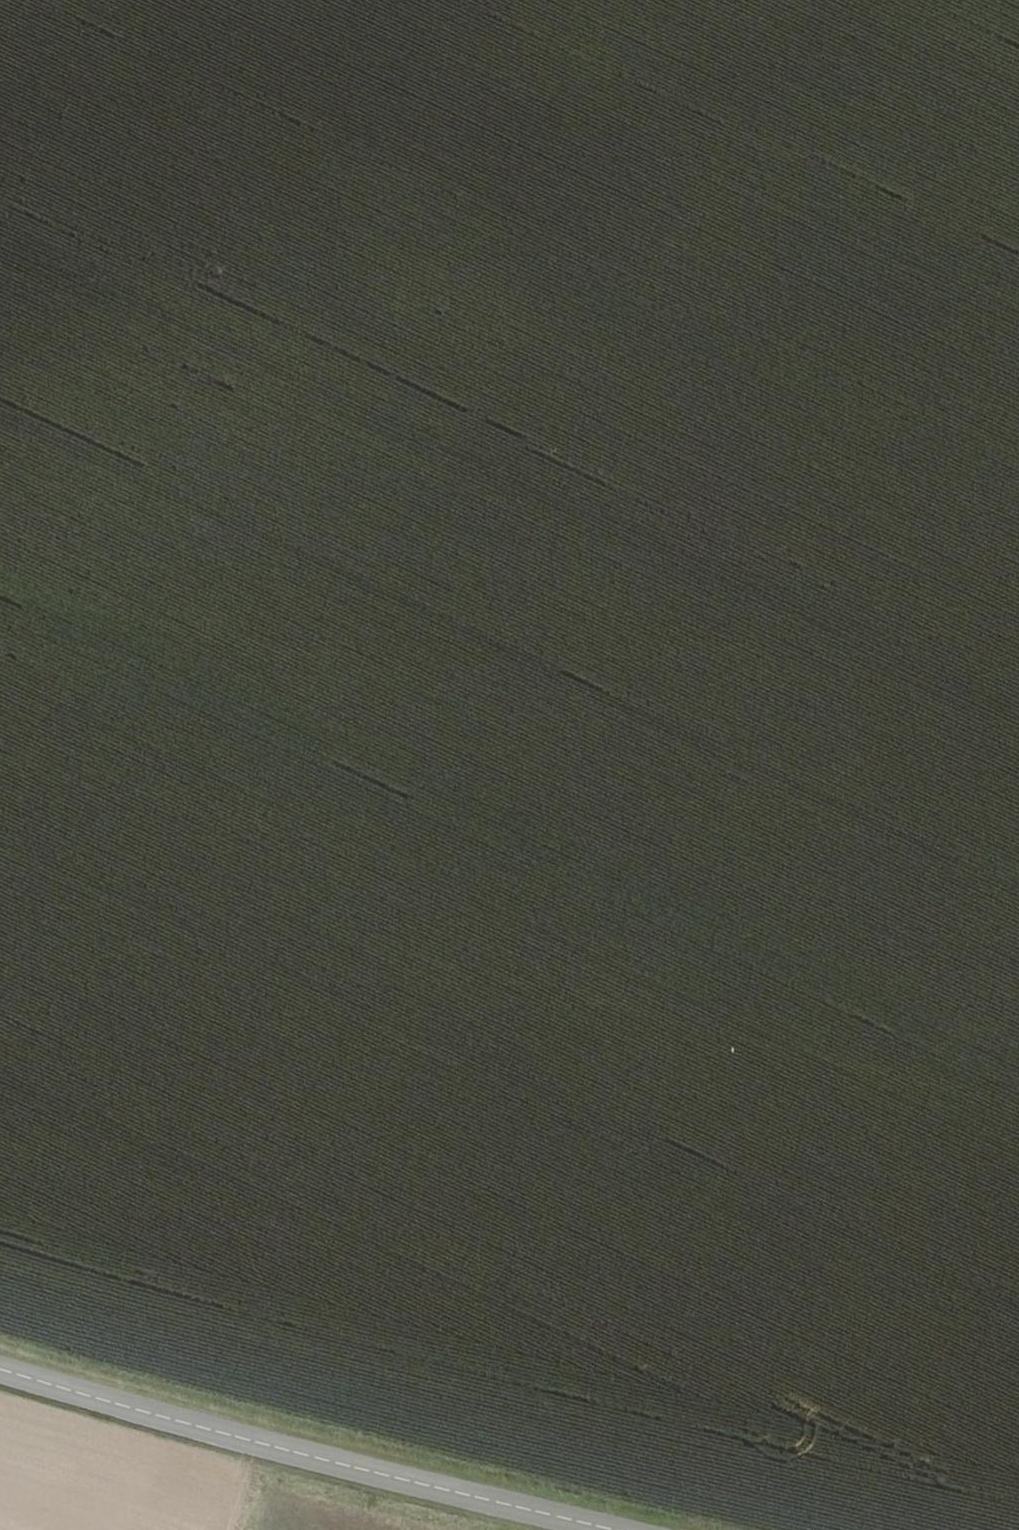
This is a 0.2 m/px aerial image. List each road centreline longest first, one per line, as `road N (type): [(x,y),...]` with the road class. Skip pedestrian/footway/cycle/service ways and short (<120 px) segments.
road 1 (tertiary): [(618,1529),(0,1370)]

